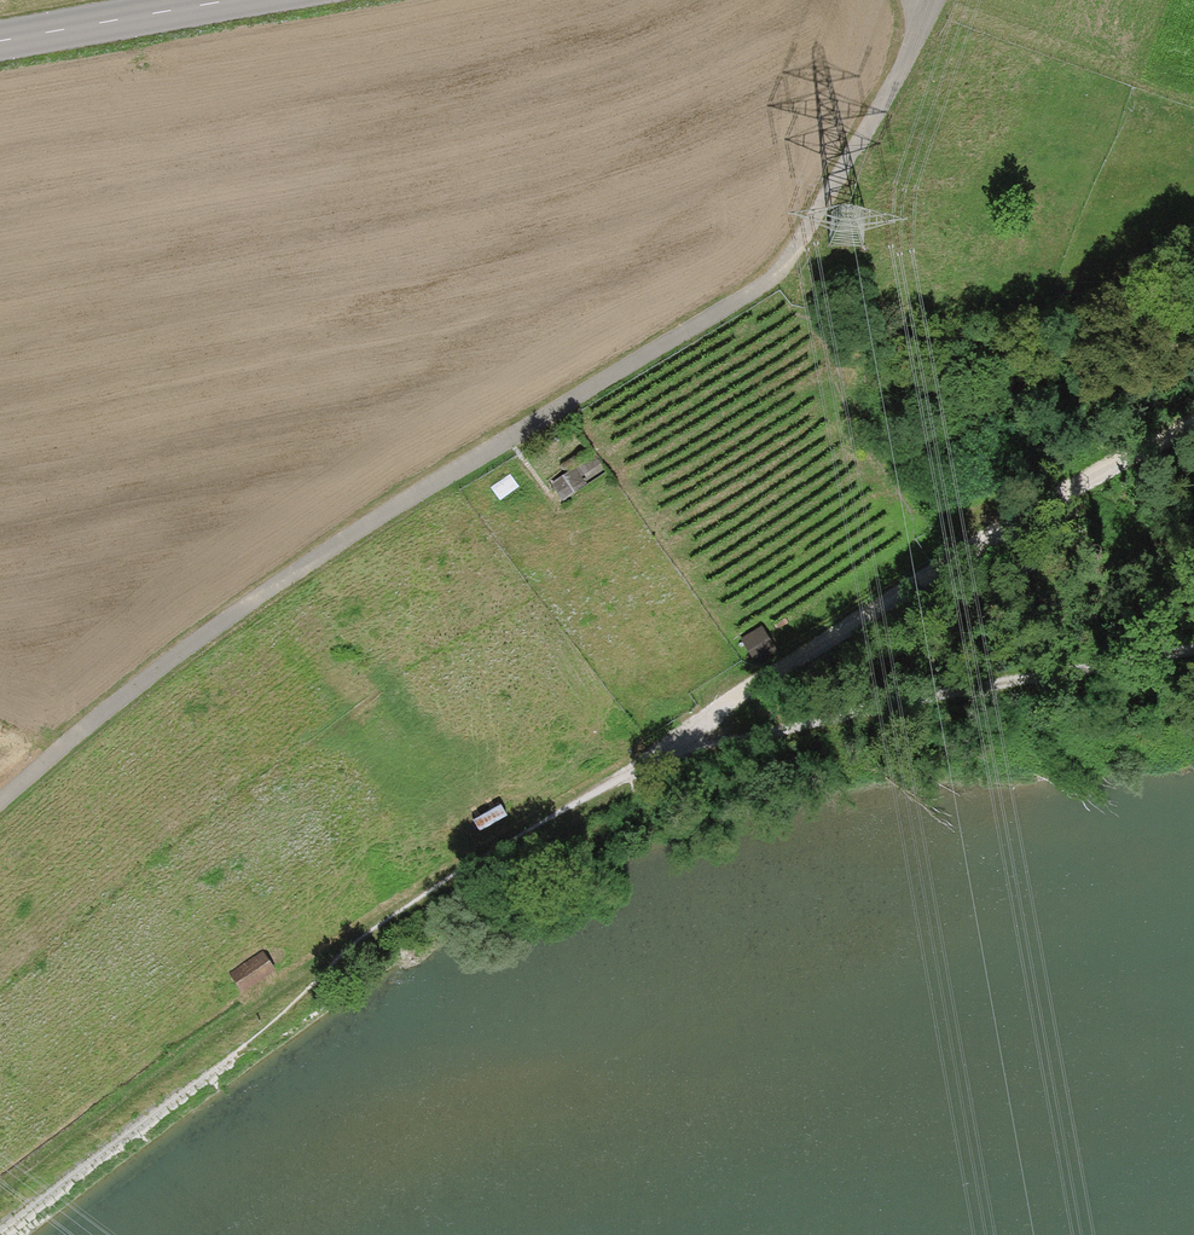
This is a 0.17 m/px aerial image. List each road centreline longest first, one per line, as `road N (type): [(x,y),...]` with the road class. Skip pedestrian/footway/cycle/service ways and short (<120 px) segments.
road 1 (track): [(927,0),(882,104),(770,278),(294,571),(170,659),(0,800)]
road 2 (track): [(1193,650),(676,751),(537,820),(394,909),(339,957)]
road 3 (track): [(676,751),(711,708),(826,634),(1049,498),(1193,427)]
road 4 (tertiary): [(246,0),(0,42)]

